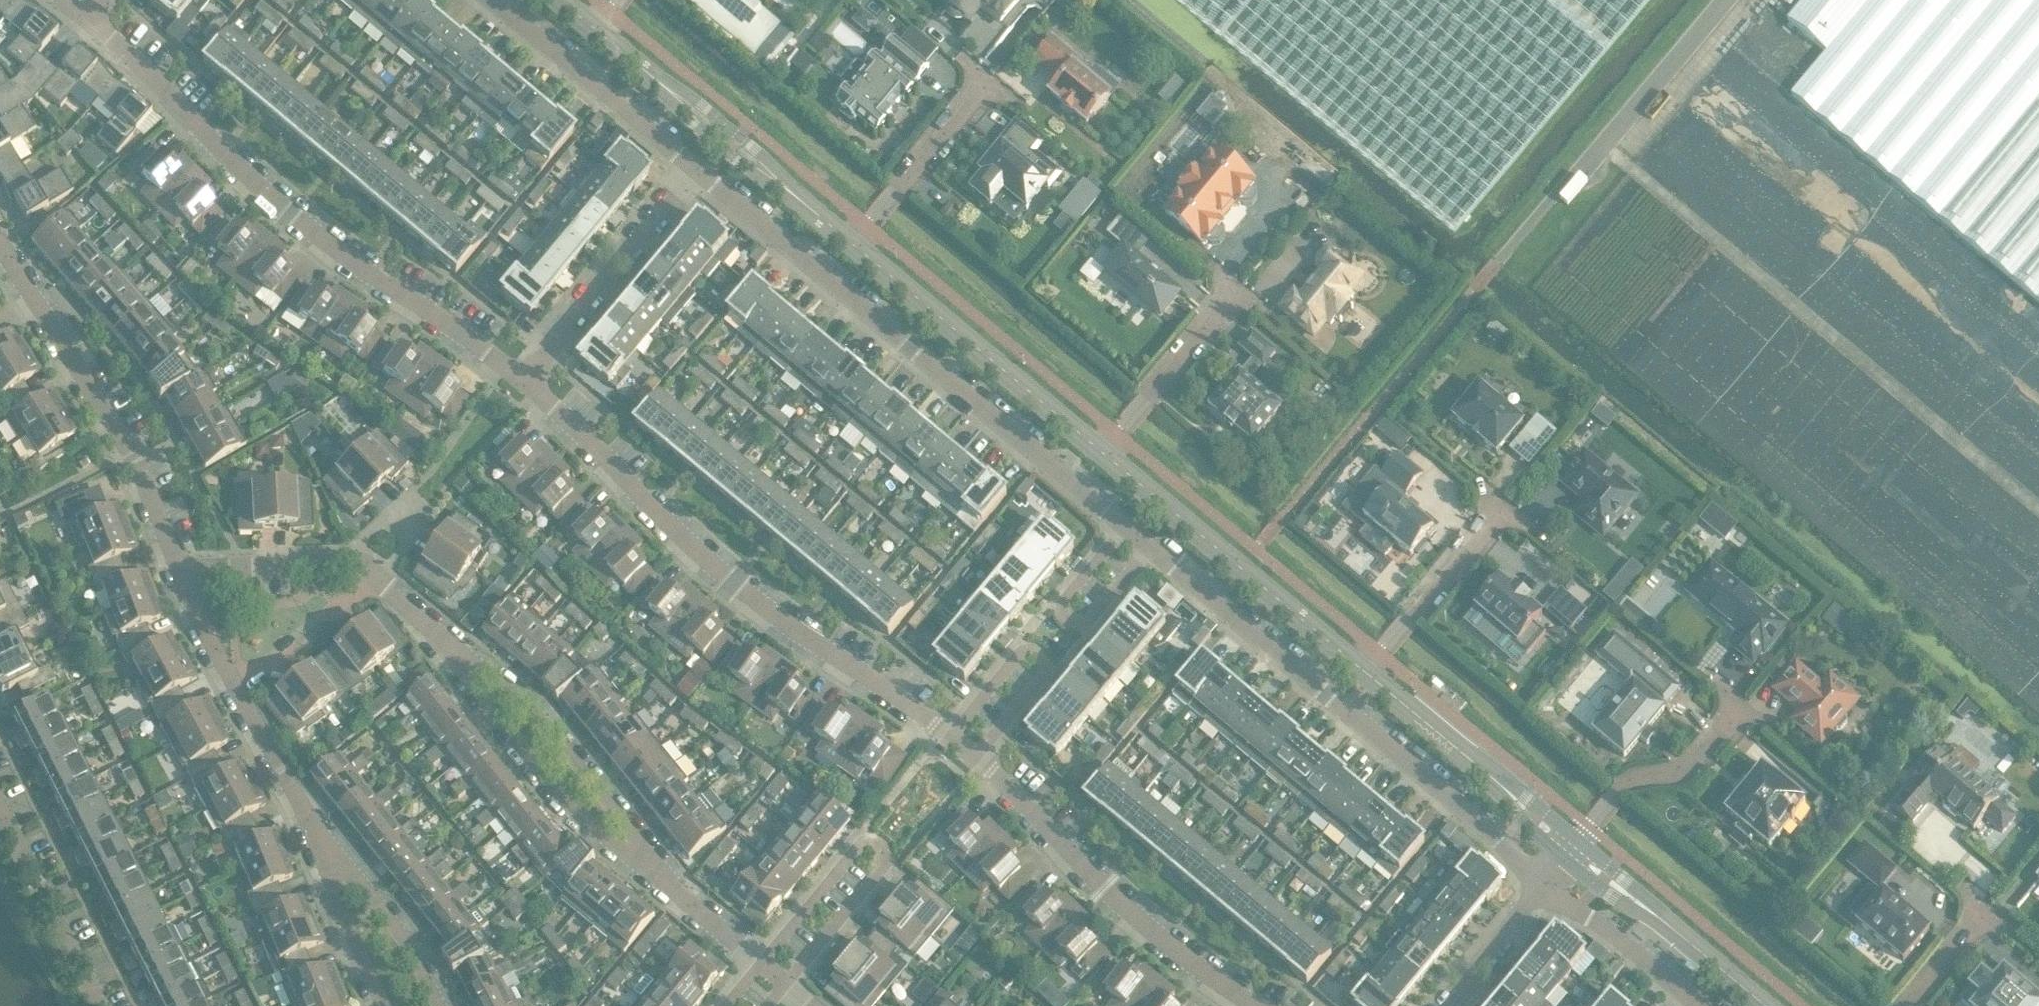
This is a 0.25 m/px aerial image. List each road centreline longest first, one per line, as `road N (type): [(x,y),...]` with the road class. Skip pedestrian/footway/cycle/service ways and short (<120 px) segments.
road 1 (residential): [(527,381),(219,157),(86,12)]
road 2 (residential): [(951,739),(733,584),(527,381)]
road 3 (residential): [(1126,530),(702,173)]
road 4 (residential): [(1549,880),(1152,550)]
road 5 (residential): [(188,578),(137,459),(0,235)]
road 6 (residential): [(1257,1005),(1104,888),(975,757)]
road 7 (secondary): [(1370,674),(1104,455)]
road 8 (residential): [(791,986),(884,870),(874,845),(860,845),(761,963)]
road 9 (residential): [(343,878),(200,618),(188,578)]
road 10 (secondary): [(1104,455),(856,247)]
road 11 (residential): [(641,863),(633,833),(552,732),(449,641)]
road 12 (residential): [(449,641),(460,673),(549,779),(641,863)]
road 13 (residential): [(702,173),(492,0)]
road 14 (residential): [(527,381),(702,173)]
road 15 (residential): [(975,757),(1053,671),(1038,652),(1024,651),(951,739)]
road 16 (residential): [(1126,530),(1065,606),(1074,627),(1087,631),(1152,550)]
road 17 (residential): [(0,802),(104,1005)]
road 18 (residential): [(1740,697),(1689,762),(1676,773),(1636,777),(1582,842)]
road 19 (unclassified): [(1582,171),(1724,0)]
road 20 (residential): [(1504,508),(1370,674)]
road 21 (residential): [(1237,290),(1104,455)]
road 22 (residential): [(985,80),(856,247)]
road 23 (residential): [(1703,1005),(1549,880)]
road 24 (residential): [(439,1005),(387,915),(362,885),(343,878)]
road 25 (residential): [(1449,1005),(1549,880)]
road 26 (residential): [(761,963),(641,863)]
road 27 (residential): [(380,584),(414,538),(385,518),(342,565)]
road 28 (residential): [(342,565),(233,568),(188,578)]
road 29 (secondary): [(780,183),(761,154),(665,88)]
road 30 (secondary): [(665,88),(725,153),(780,183)]
road 31 (secondary): [(1766,1005),(1650,910)]
road 32 (secondary): [(1480,770),(1370,674)]
road 33 (residential): [(343,878),(336,899),(384,1005)]
road 34 (secondary): [(665,88),(560,0)]
road 35 (secondary): [(1480,770),(1501,804),(1567,859)]
road 36 (residential): [(1989,908),(1910,1005)]
road 37 (secondary): [(1582,842),(1480,770)]

